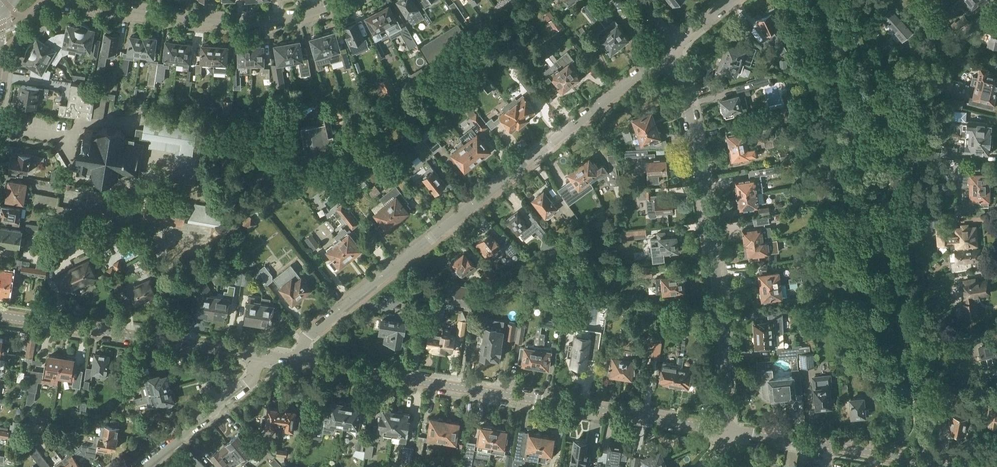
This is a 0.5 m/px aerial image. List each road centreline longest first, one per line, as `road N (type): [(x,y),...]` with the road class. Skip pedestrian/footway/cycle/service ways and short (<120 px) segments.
road 1 (residential): [(302,363),(308,336),(674,45)]
road 2 (residential): [(725,431),(302,363)]
road 3 (residential): [(725,431),(710,226),(674,45)]
road 4 (residential): [(49,0),(192,22),(262,23),(347,0)]
road 5 (residential): [(257,356),(0,315)]
road 6 (residential): [(944,466),(725,431)]
road 7 (residential): [(142,466),(247,382),(257,356)]

